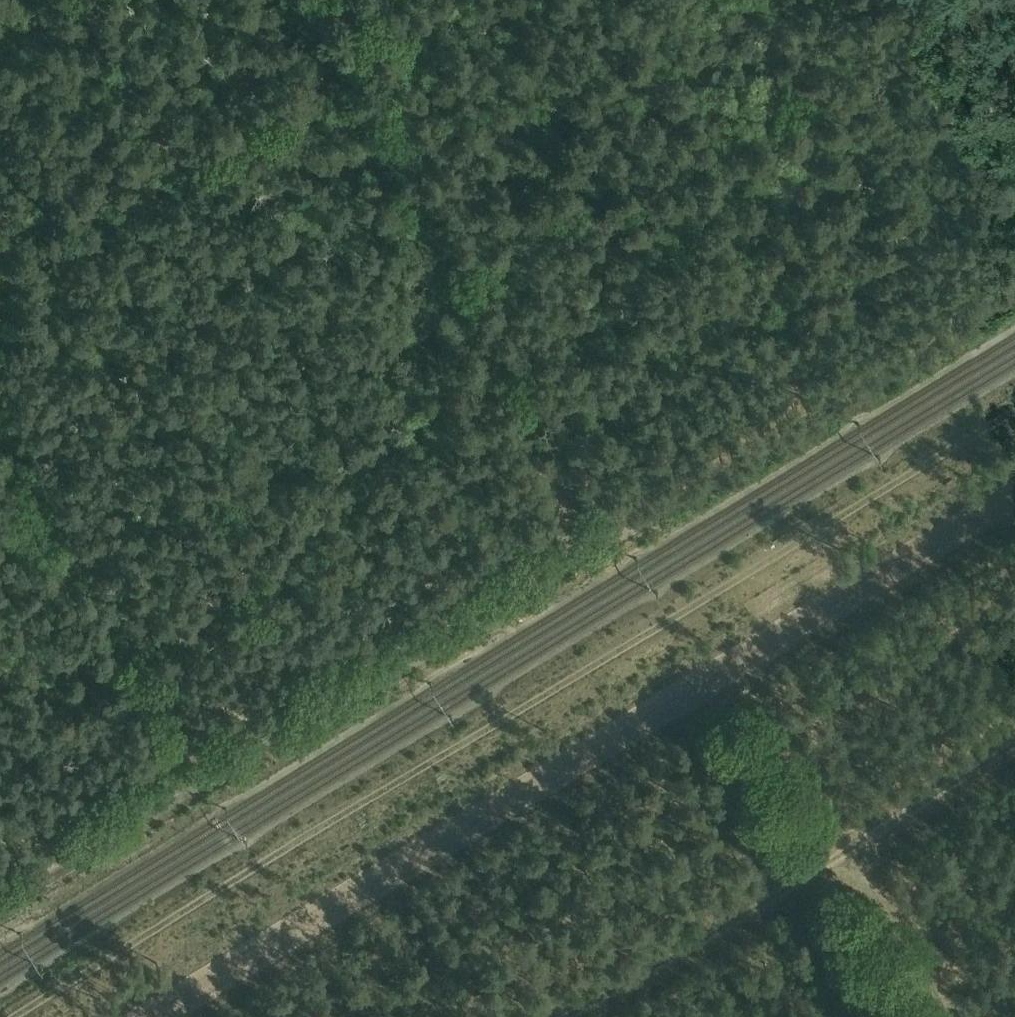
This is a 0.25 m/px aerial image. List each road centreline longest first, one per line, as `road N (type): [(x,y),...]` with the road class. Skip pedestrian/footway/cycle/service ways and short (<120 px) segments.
road 1 (track): [(339,0),(351,22),(354,87),(608,506),(606,519),(584,544),(0,901)]
road 2 (track): [(15,1016),(1014,409)]
road 3 (track): [(351,70),(0,291)]

